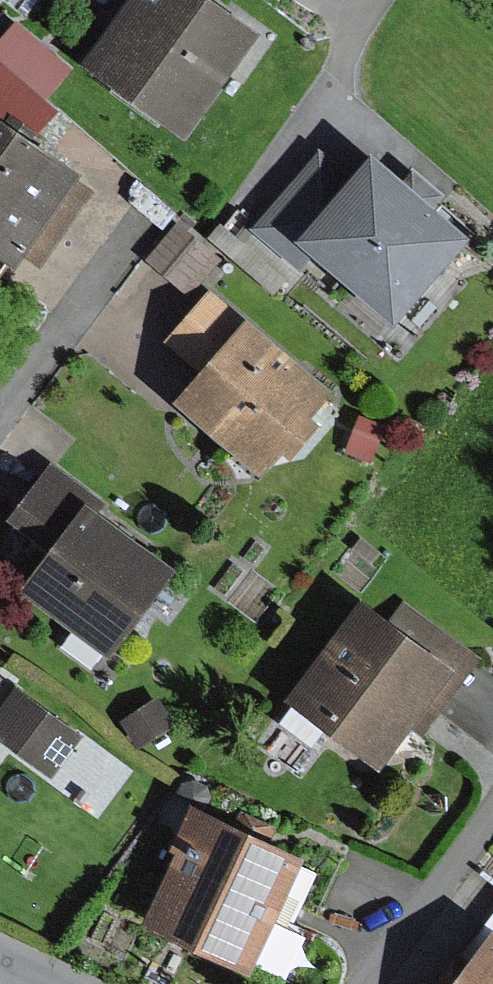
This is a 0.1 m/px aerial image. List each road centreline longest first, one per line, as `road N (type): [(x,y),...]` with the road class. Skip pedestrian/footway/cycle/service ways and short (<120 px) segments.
road 1 (unclassified): [(0,421),(74,323)]

